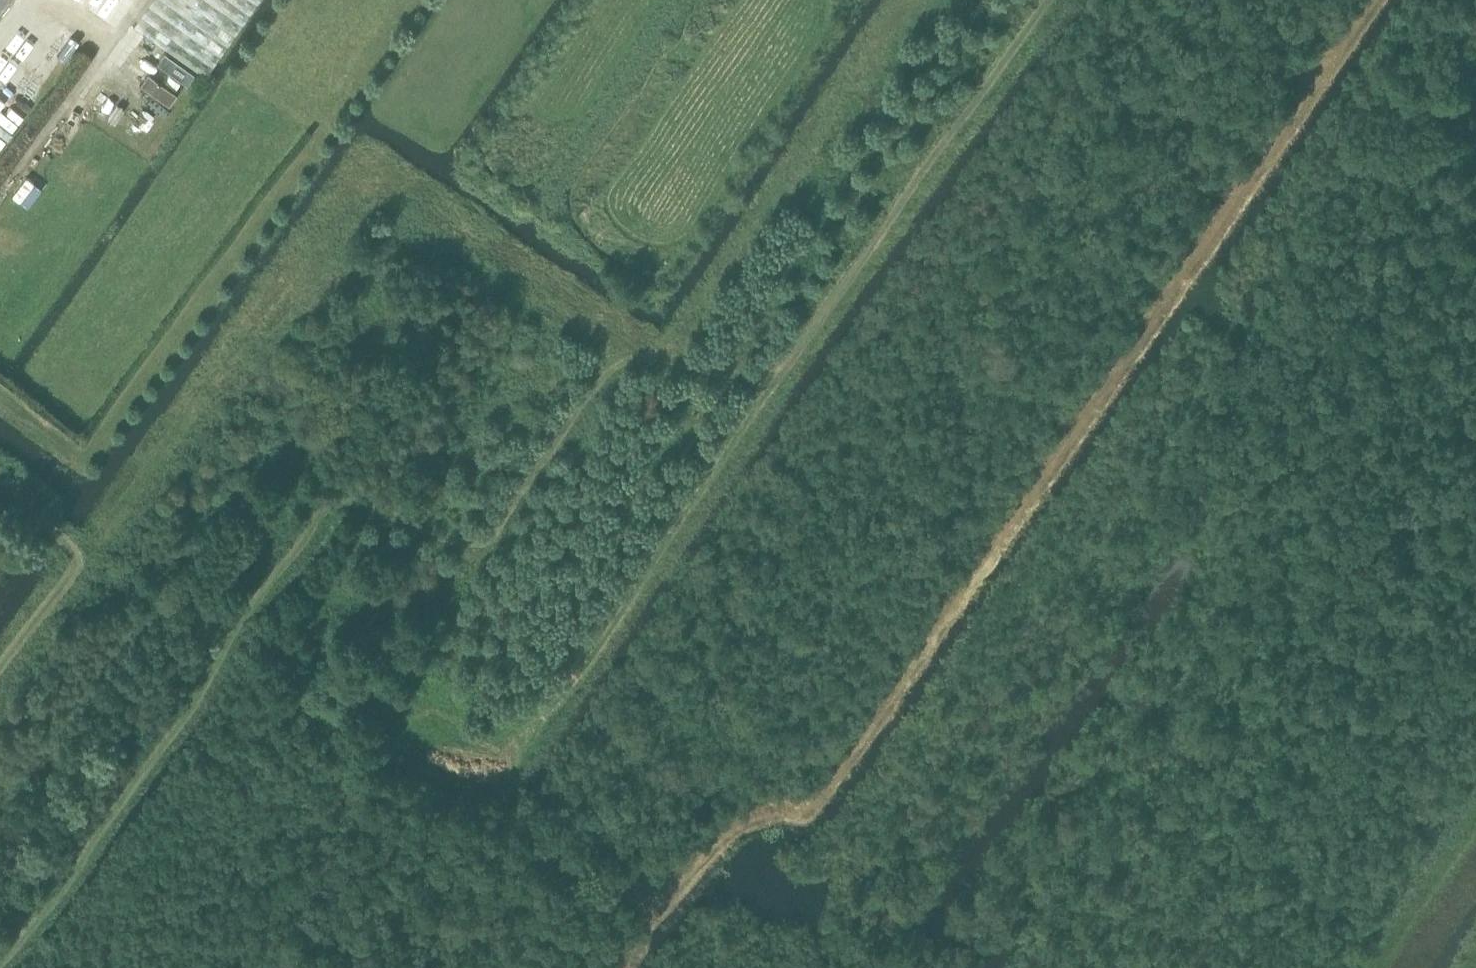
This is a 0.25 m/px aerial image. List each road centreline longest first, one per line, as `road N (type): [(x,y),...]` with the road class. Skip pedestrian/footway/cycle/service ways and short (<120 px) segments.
road 1 (track): [(3,967),(319,513),(354,504),(478,544),(625,345),(736,376),(793,366),(1047,0)]
road 2 (track): [(0,676),(363,184),(625,345)]

